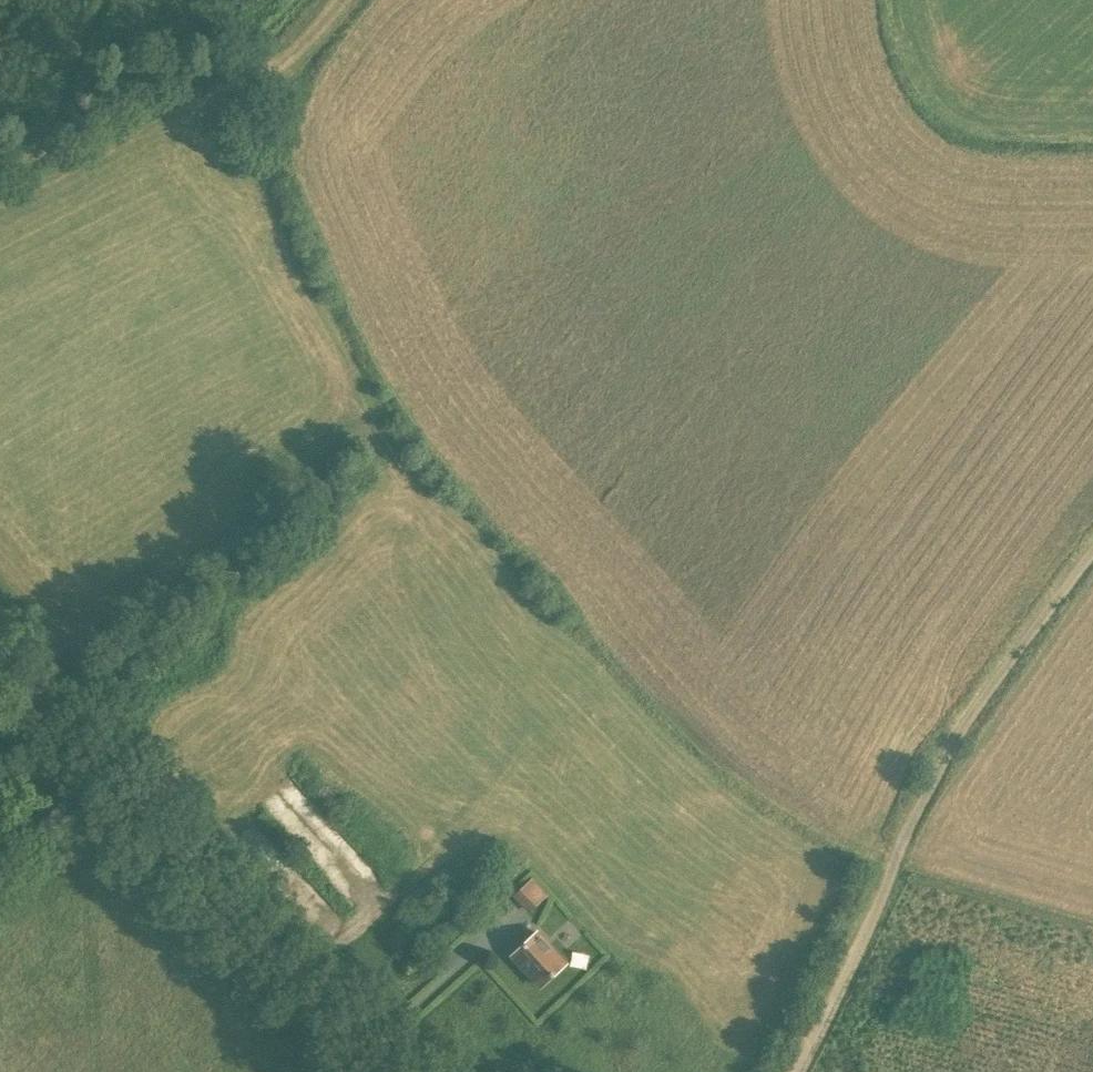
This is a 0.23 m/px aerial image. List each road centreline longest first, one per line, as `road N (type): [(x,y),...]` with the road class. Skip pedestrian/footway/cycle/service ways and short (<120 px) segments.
road 1 (track): [(386,1071),(0,658)]
road 2 (track): [(1092,551),(933,782),(894,865)]
road 3 (track): [(894,865),(792,1071)]

